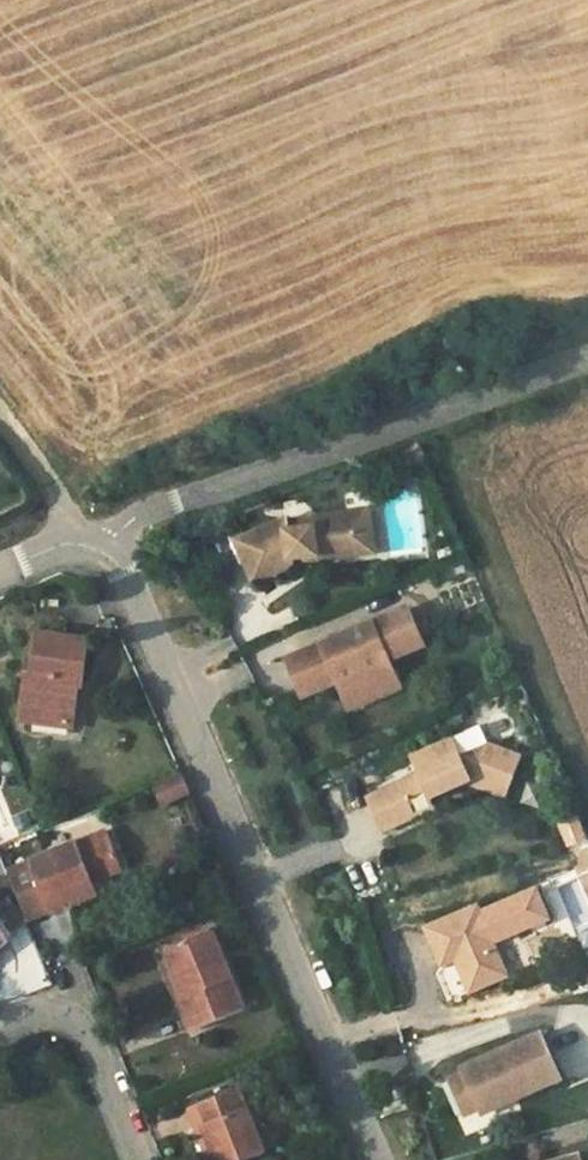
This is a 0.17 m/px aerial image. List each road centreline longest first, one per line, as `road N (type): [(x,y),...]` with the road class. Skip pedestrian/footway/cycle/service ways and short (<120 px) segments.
road 1 (unclassified): [(365,1159),(103,533)]
road 2 (unclassified): [(103,533),(587,359)]
road 3 (residential): [(132,1159),(77,1021),(48,1013),(0,1032)]
road 4 (residential): [(67,547),(45,486),(0,430)]

